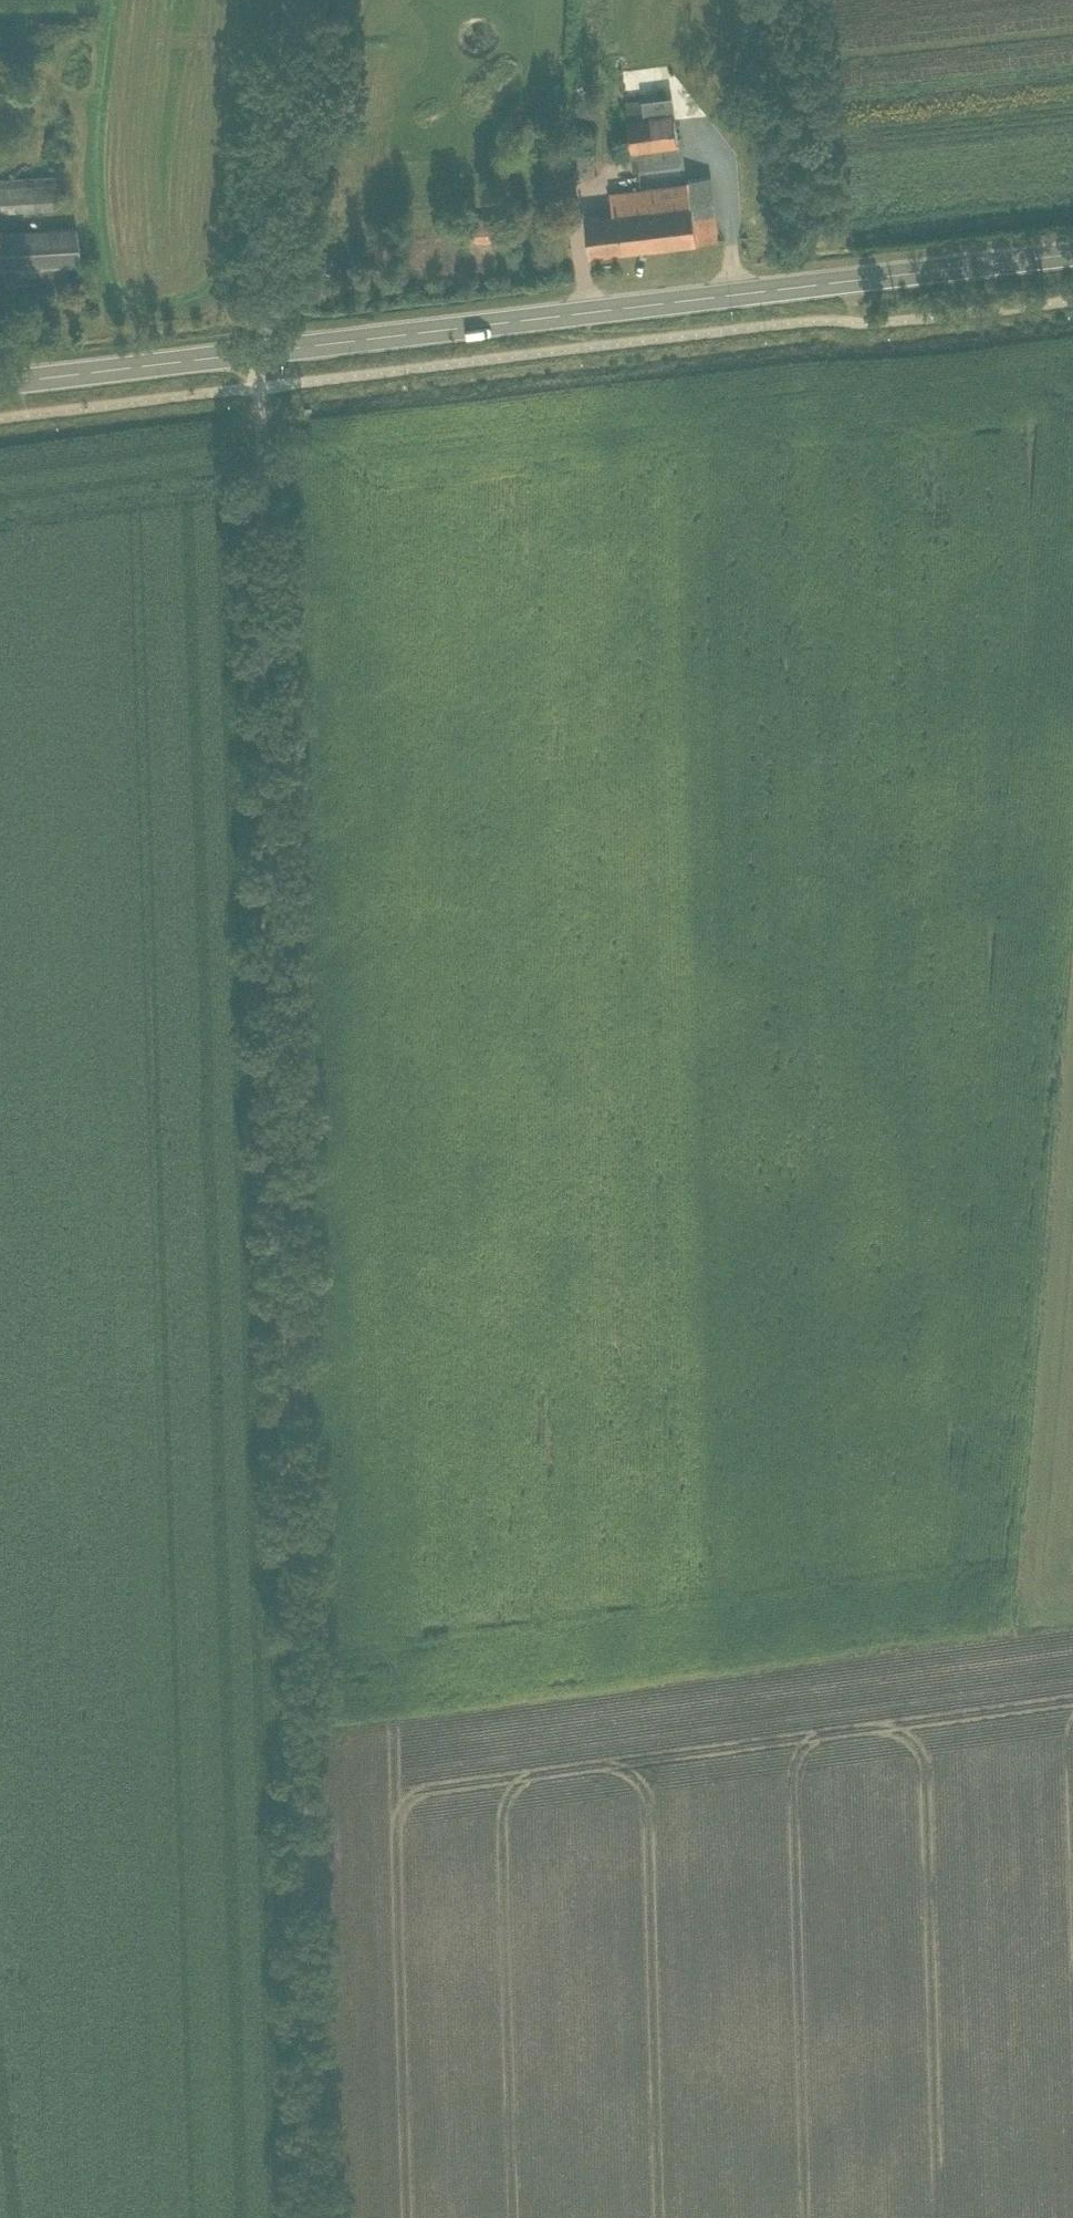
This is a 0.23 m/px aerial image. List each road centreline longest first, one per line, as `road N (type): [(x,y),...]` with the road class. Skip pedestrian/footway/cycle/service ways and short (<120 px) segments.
road 1 (track): [(316,2217),(263,389)]
road 2 (secondary): [(266,348),(1072,255)]
road 3 (unclassified): [(266,348),(300,0)]
road 4 (secondary): [(0,382),(266,348)]

